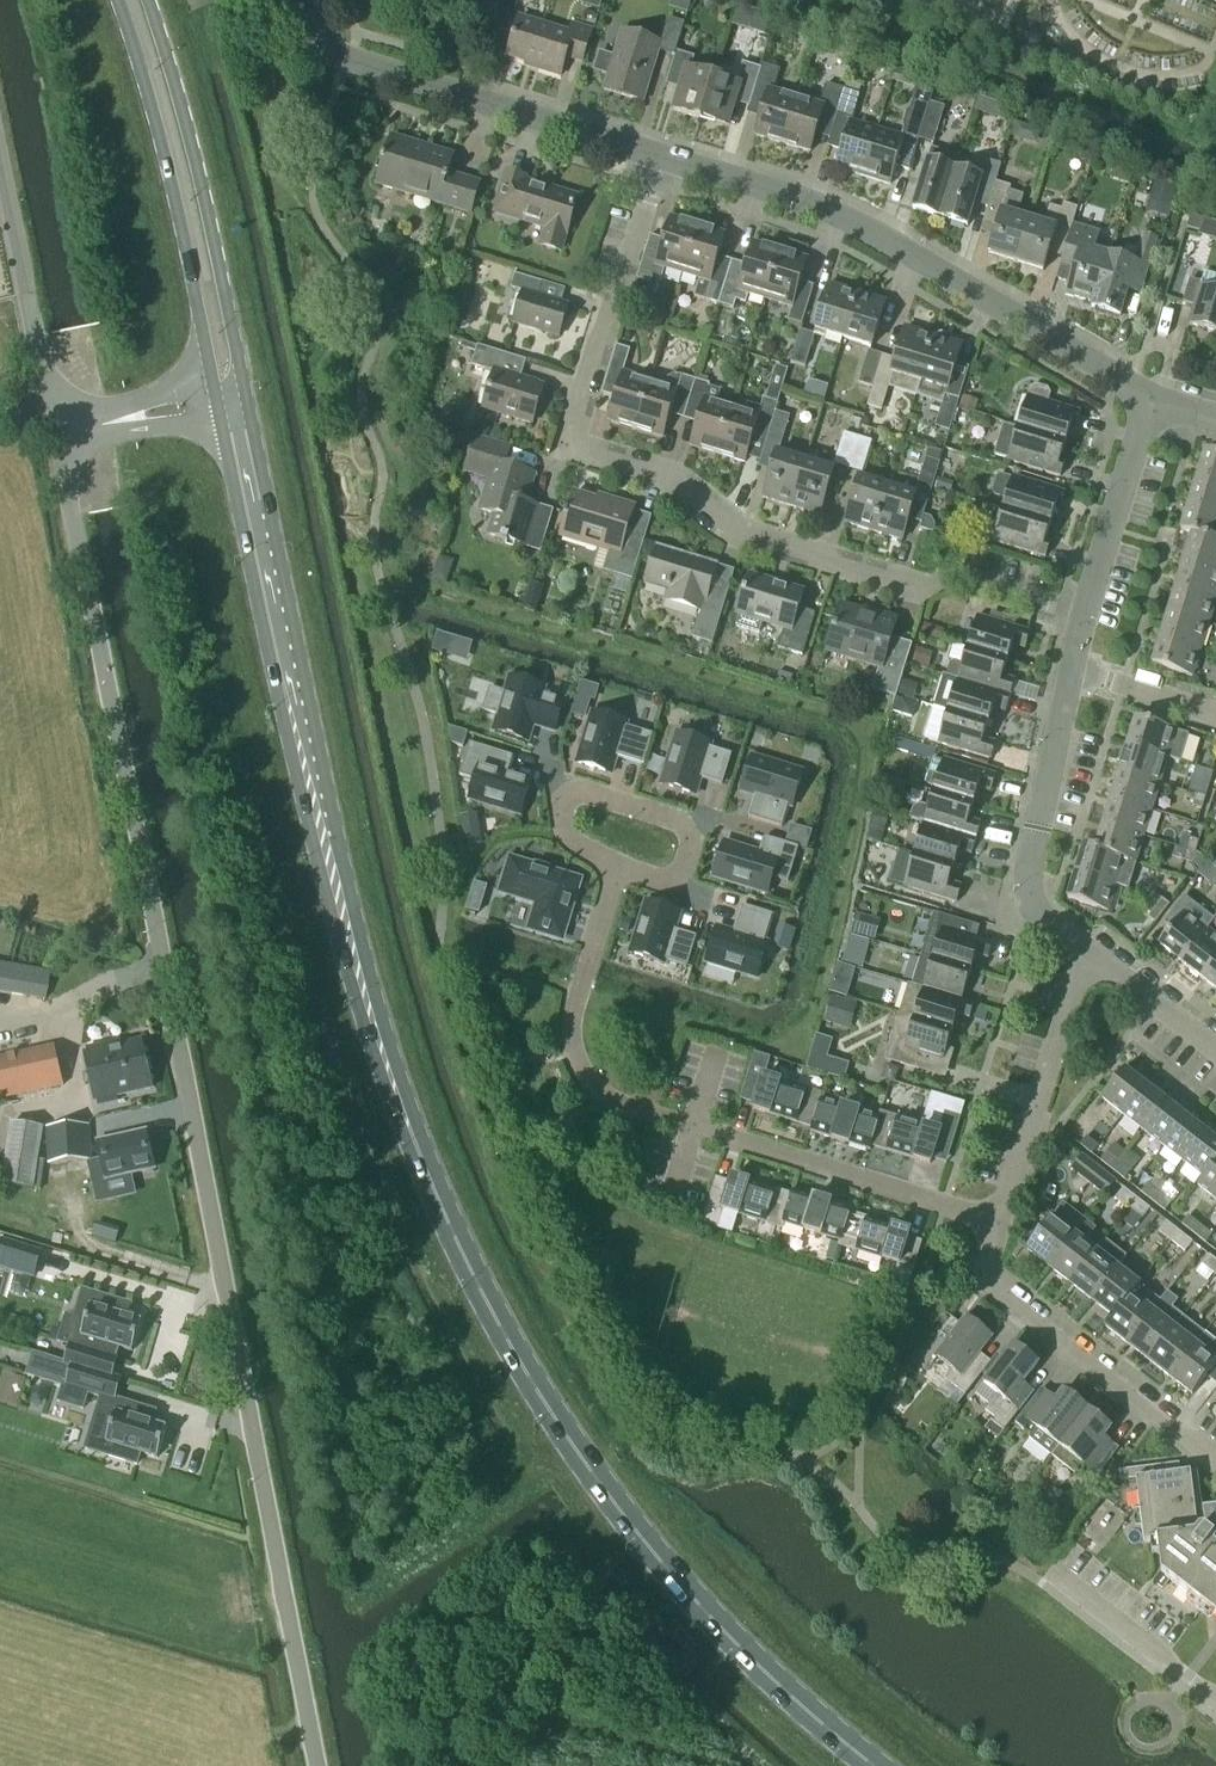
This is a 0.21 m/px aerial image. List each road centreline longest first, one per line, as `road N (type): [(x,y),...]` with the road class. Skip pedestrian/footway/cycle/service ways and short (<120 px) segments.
road 1 (unclassified): [(317,1765),(59,438)]
road 2 (primary): [(876,1765),(788,1694),(674,1577),(576,1451),(471,1274),(391,1079),(299,705)]
road 3 (residential): [(1092,612),(976,583),(911,585),(846,569),(734,528),(683,491),(573,446),(578,401),(659,158)]
road 4 (residential): [(1152,398),(846,221),(659,158)]
road 5 (primary): [(116,0),(168,172),(219,400)]
road 6 (primary): [(247,393),(196,160),(150,0)]
road 7 (residential): [(659,158),(341,58),(322,43),(303,0)]
road 8 (residential): [(997,1224),(985,1283),(1215,1463)]
road 9 (residential): [(692,1128),(997,1224)]
road 10 (residential): [(1090,955),(1022,906),(1074,676)]
road 11 (primary): [(299,705),(247,393)]
road 12 (primary): [(219,400),(299,705)]
road 13 (unclassified): [(59,438),(0,156)]
road 14 (residential): [(997,1224),(1090,955)]
road 15 (residential): [(663,877),(684,864),(690,845),(679,819),(581,798),(567,816),(577,843),(619,862)]
road 16 (residential): [(1092,612),(1152,398)]
road 17 (residential): [(1215,1704),(1053,1577)]
road 18 (residential): [(578,1000),(574,1042),(585,1078),(625,1107),(692,1128)]
road 19 (unclassified): [(59,438),(219,400)]
road 20 (residential): [(1215,1055),(1090,955)]
road 21 (residential): [(1215,715),(1074,676)]
road 22 (residential): [(578,1000),(619,862)]

